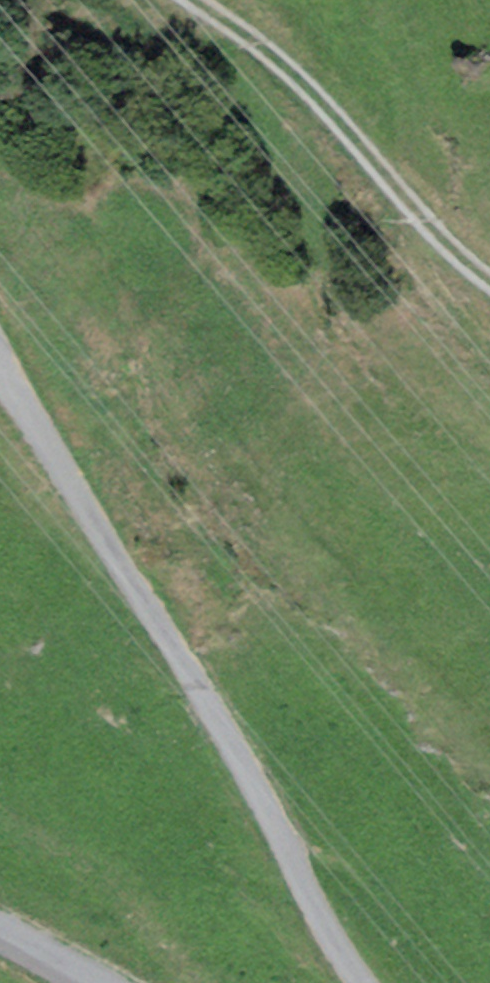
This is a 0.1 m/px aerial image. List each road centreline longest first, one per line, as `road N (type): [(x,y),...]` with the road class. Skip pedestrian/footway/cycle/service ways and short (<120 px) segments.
road 1 (unclassified): [(355,982),(0,359)]
road 2 (track): [(182,0),(264,50),(489,283)]

